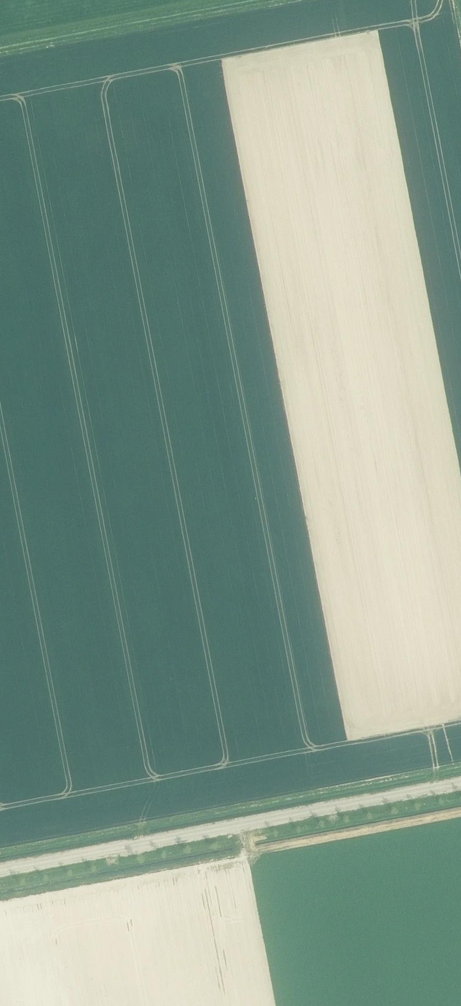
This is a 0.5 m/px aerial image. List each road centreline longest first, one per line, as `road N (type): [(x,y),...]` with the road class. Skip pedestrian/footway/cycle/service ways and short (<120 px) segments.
road 1 (unclassified): [(460,788),(0,870)]

